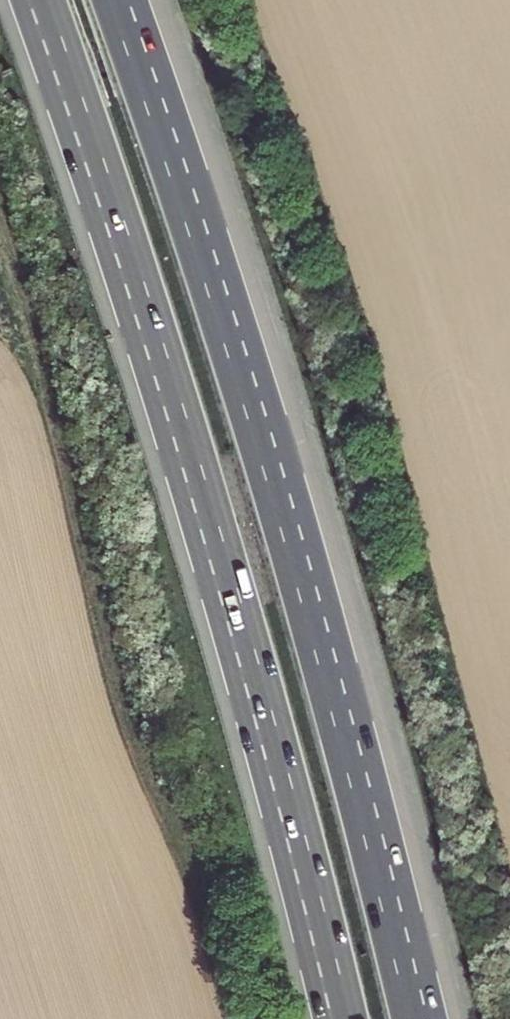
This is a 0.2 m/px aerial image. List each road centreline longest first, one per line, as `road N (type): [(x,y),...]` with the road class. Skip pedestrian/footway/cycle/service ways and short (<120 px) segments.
road 1 (motorway): [(37,0),(147,315),(343,1018)]
road 2 (motorway): [(368,796),(298,540),(121,0)]
road 3 (motorway): [(436,1018),(368,796)]
road 4 (motorway): [(414,1018),(368,796)]

